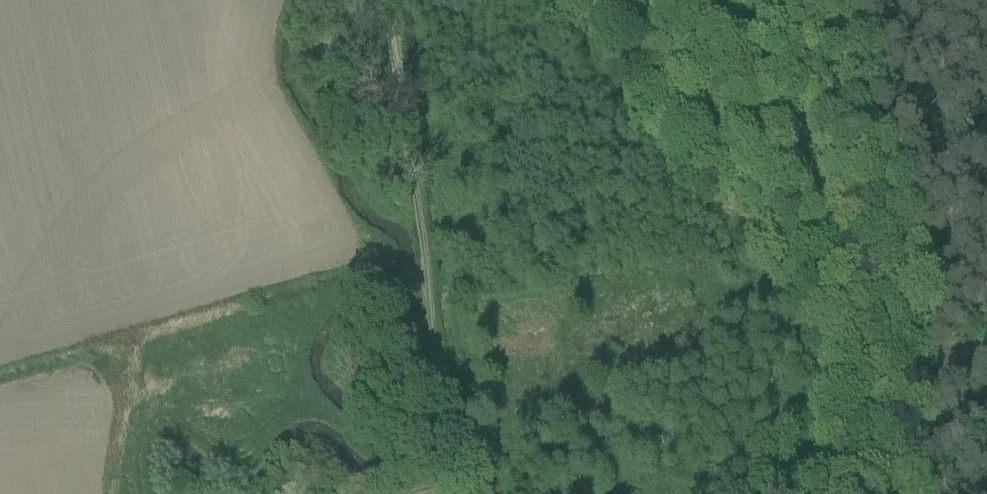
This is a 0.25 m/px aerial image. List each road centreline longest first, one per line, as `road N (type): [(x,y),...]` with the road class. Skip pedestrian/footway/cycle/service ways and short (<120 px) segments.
road 1 (track): [(822,0),(917,390),(914,414),(807,493)]
road 2 (track): [(389,0),(448,433),(474,493)]

